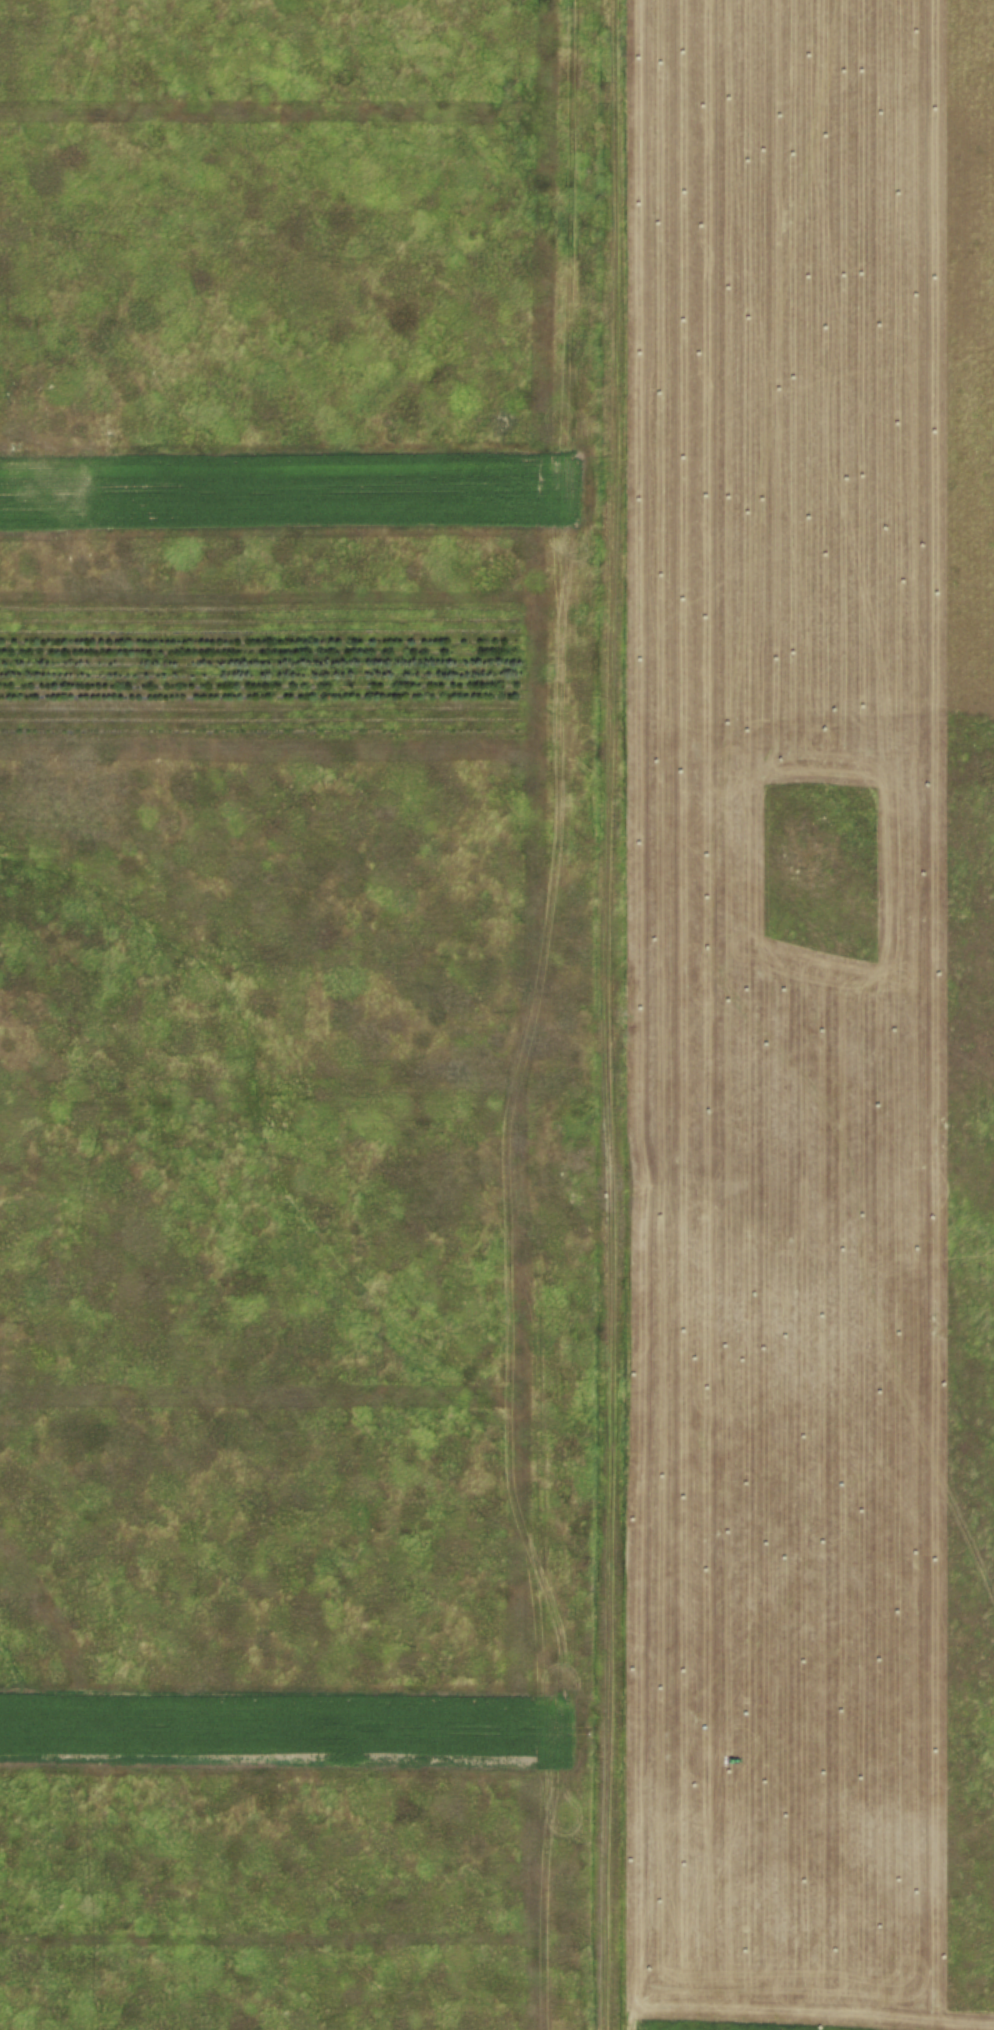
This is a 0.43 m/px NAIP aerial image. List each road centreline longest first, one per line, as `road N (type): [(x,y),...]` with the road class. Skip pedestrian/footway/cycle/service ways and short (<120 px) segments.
road 1 (track): [(630,2029),(616,0)]

